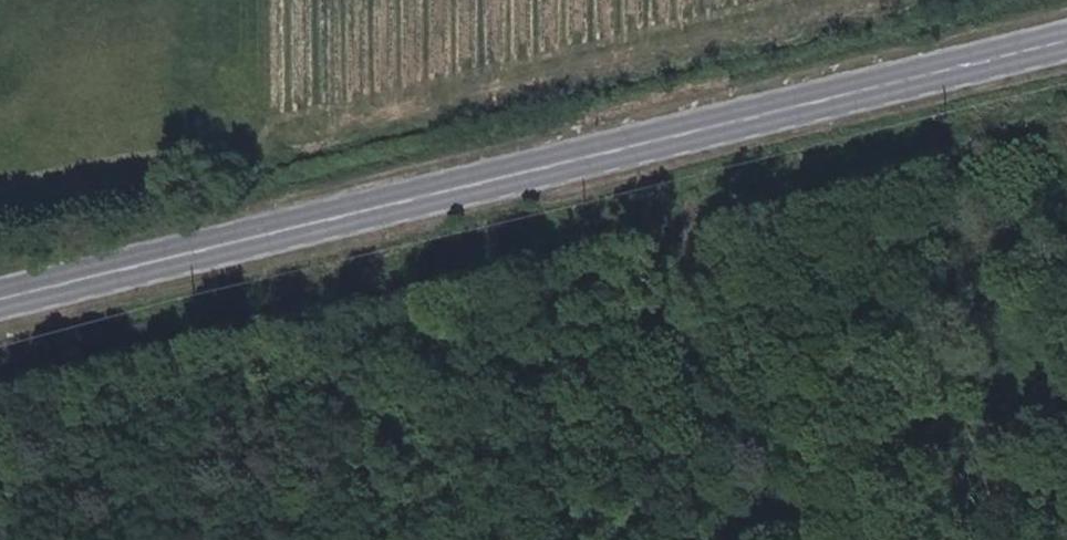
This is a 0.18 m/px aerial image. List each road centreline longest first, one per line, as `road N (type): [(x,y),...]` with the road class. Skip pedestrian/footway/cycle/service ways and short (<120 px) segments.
road 1 (primary): [(0,301),(1066,45)]

